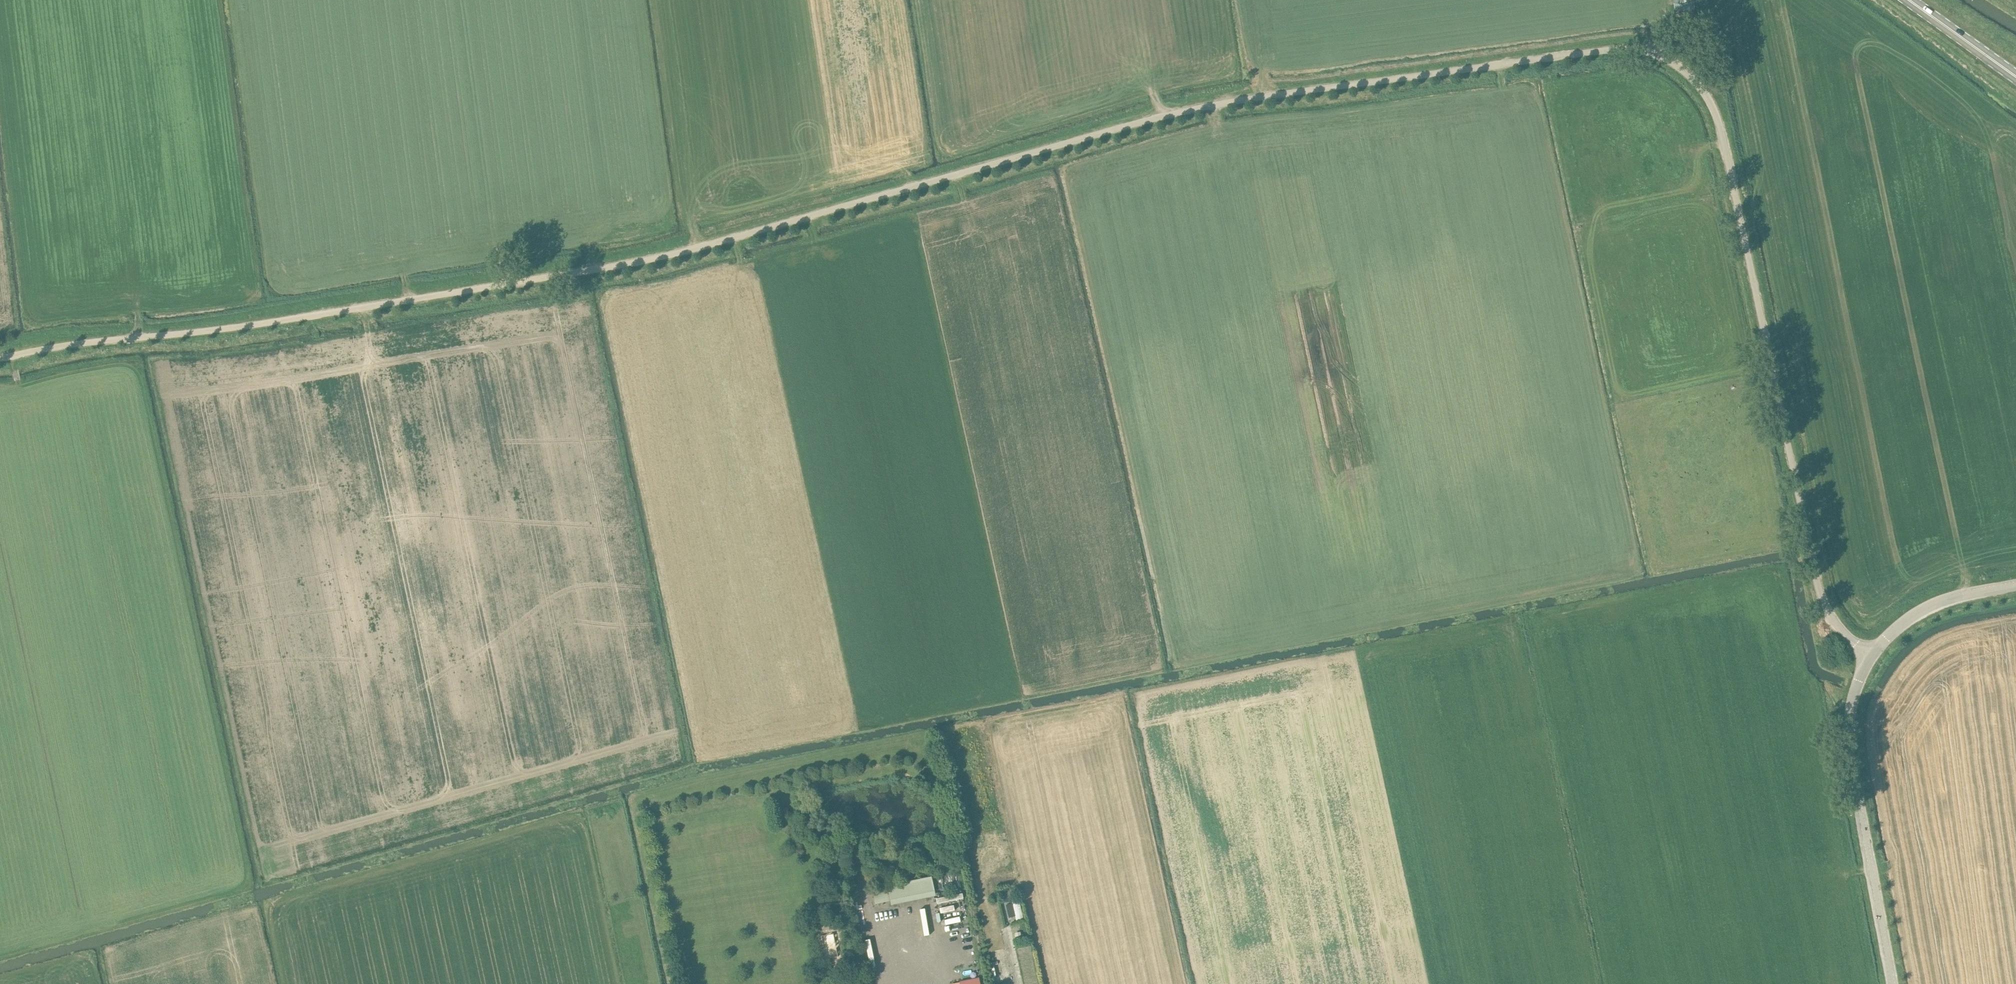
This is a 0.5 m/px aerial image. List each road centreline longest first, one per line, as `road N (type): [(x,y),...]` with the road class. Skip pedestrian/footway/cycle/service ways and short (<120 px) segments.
road 1 (unclassified): [(0,358),(639,263),(1252,94),(1645,49),(1688,76),(1728,154),(1817,584),(1833,619),(1870,656)]
road 2 (tertiary): [(1893,983),(1848,731),(1870,656)]
road 3 (tertiary): [(1870,656),(1928,607),(2015,585)]
road 4 (primary): [(2015,76),(1909,0)]

